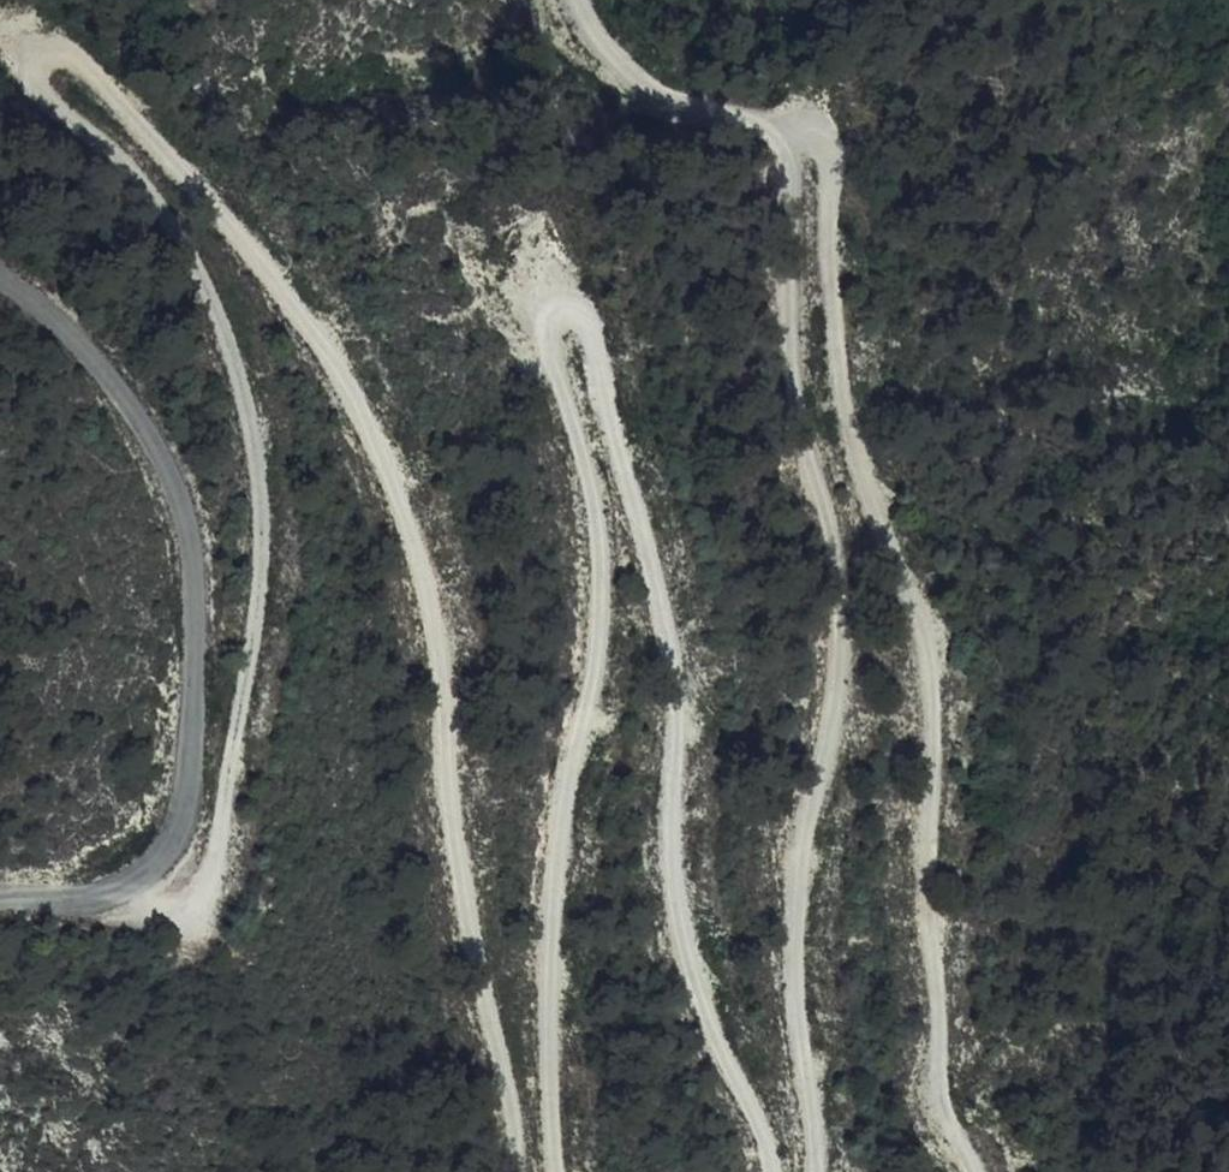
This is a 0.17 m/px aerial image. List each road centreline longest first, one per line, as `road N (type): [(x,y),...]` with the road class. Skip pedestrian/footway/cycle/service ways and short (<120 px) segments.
road 1 (track): [(512,1171),(513,1126),(442,756),(431,627),(391,491),(336,373),(203,203),(84,71),(46,55),(26,62),(44,108),(124,171),(177,247),(216,327),(254,478),(258,576),(203,893),(187,911),(166,911),(140,885)]
road 2 (track): [(766,1171),(765,1143),(692,957),(670,850),(669,647),(587,333),(573,311),(554,305),(544,320),(544,346),(598,523),(595,624),(558,883),(546,1041),(552,1171)]
road 3 (track): [(805,139),(824,163),(840,390),(875,518),(918,615),(935,762),(925,867),(942,1113),(973,1171)]
road 4 (track): [(805,139),(789,158),(788,226),(800,437),(830,535),(835,713),(800,865),(792,977),(814,1171)]
road 5 (unclassified): [(0,284),(30,303),(119,397),(162,466),(189,550),(188,761),(176,831),(140,885),(97,900),(0,909)]
road 6 (track): [(580,0),(599,42),(648,88),(749,128),(805,139)]

